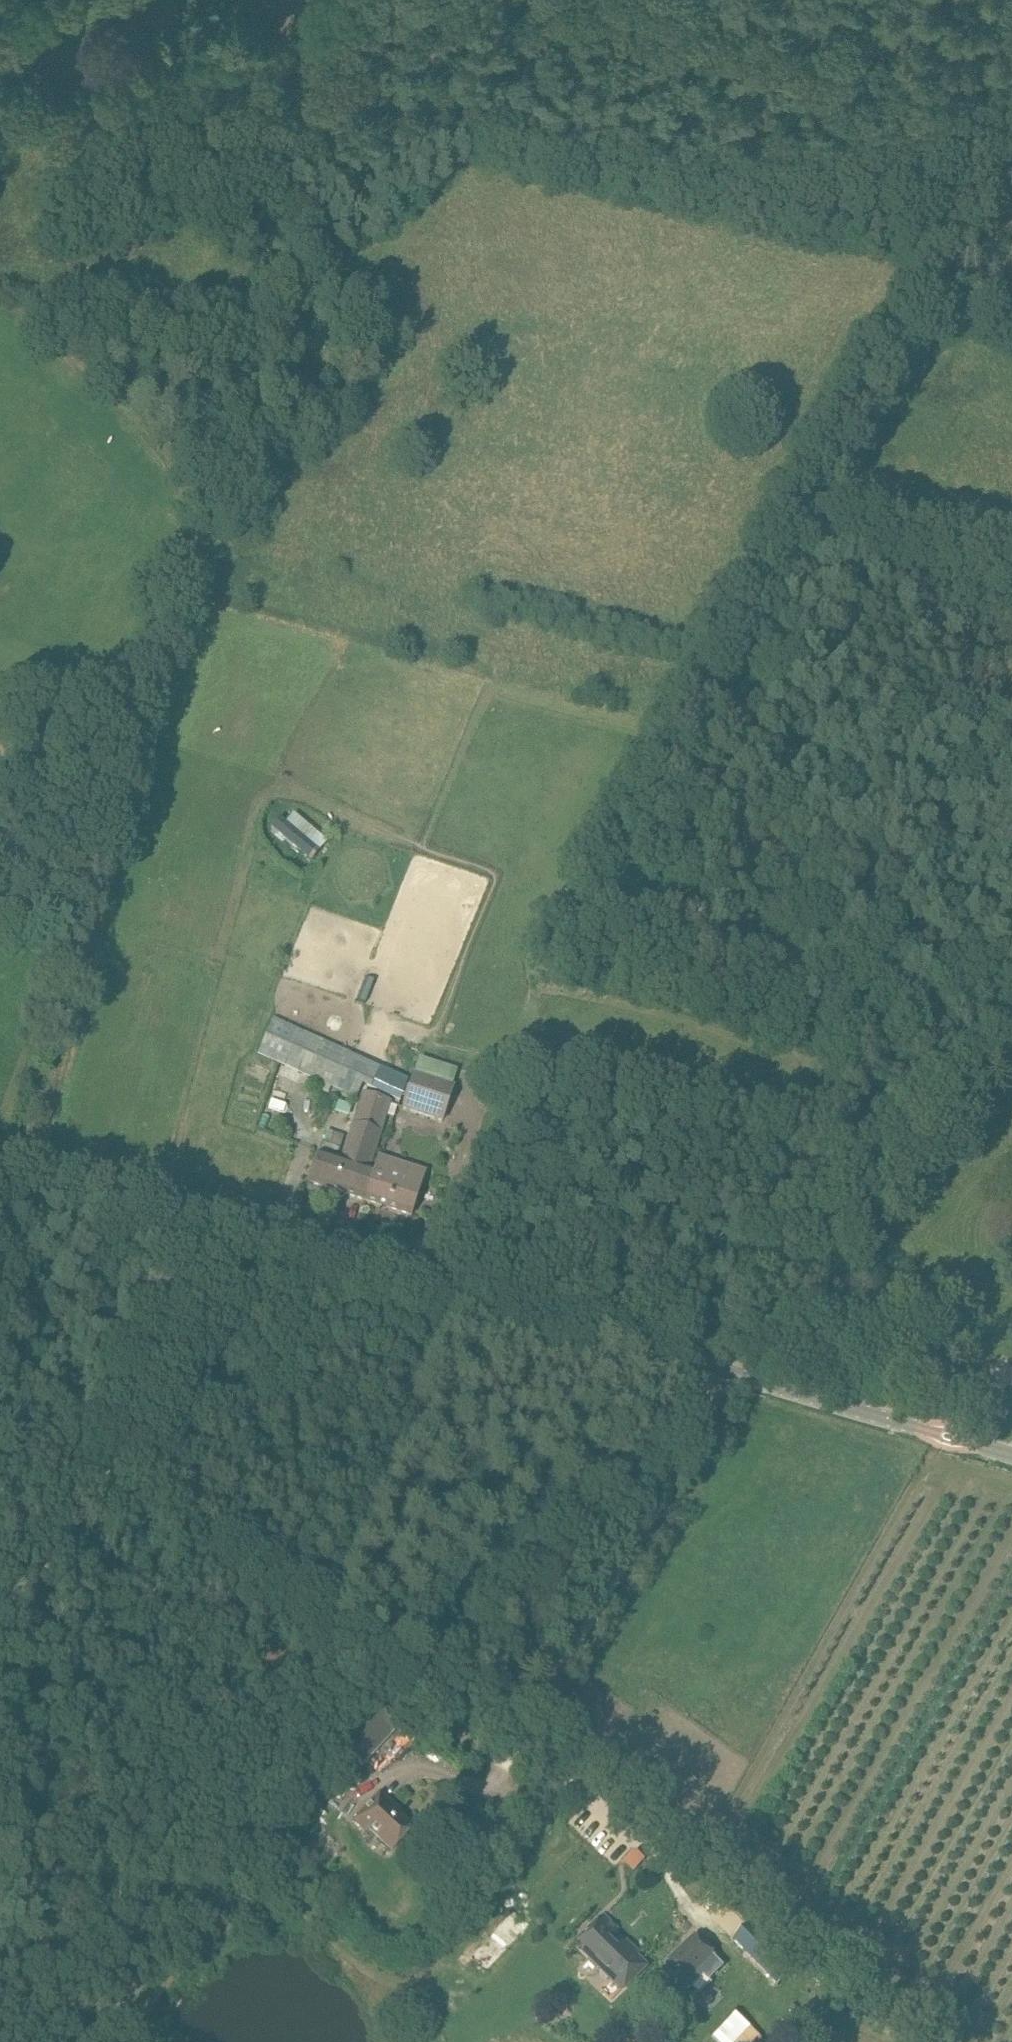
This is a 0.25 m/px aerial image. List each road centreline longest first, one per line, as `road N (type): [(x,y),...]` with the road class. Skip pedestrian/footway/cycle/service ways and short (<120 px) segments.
road 1 (tertiary): [(1011,1456),(0,1167)]
road 2 (track): [(24,1176),(194,514)]
road 3 (track): [(325,0),(194,514)]
road 4 (track): [(208,1225),(154,1380),(90,1497),(0,1622)]
road 5 (track): [(507,1764),(729,1374)]
road 6 (track): [(1005,76),(685,0)]

